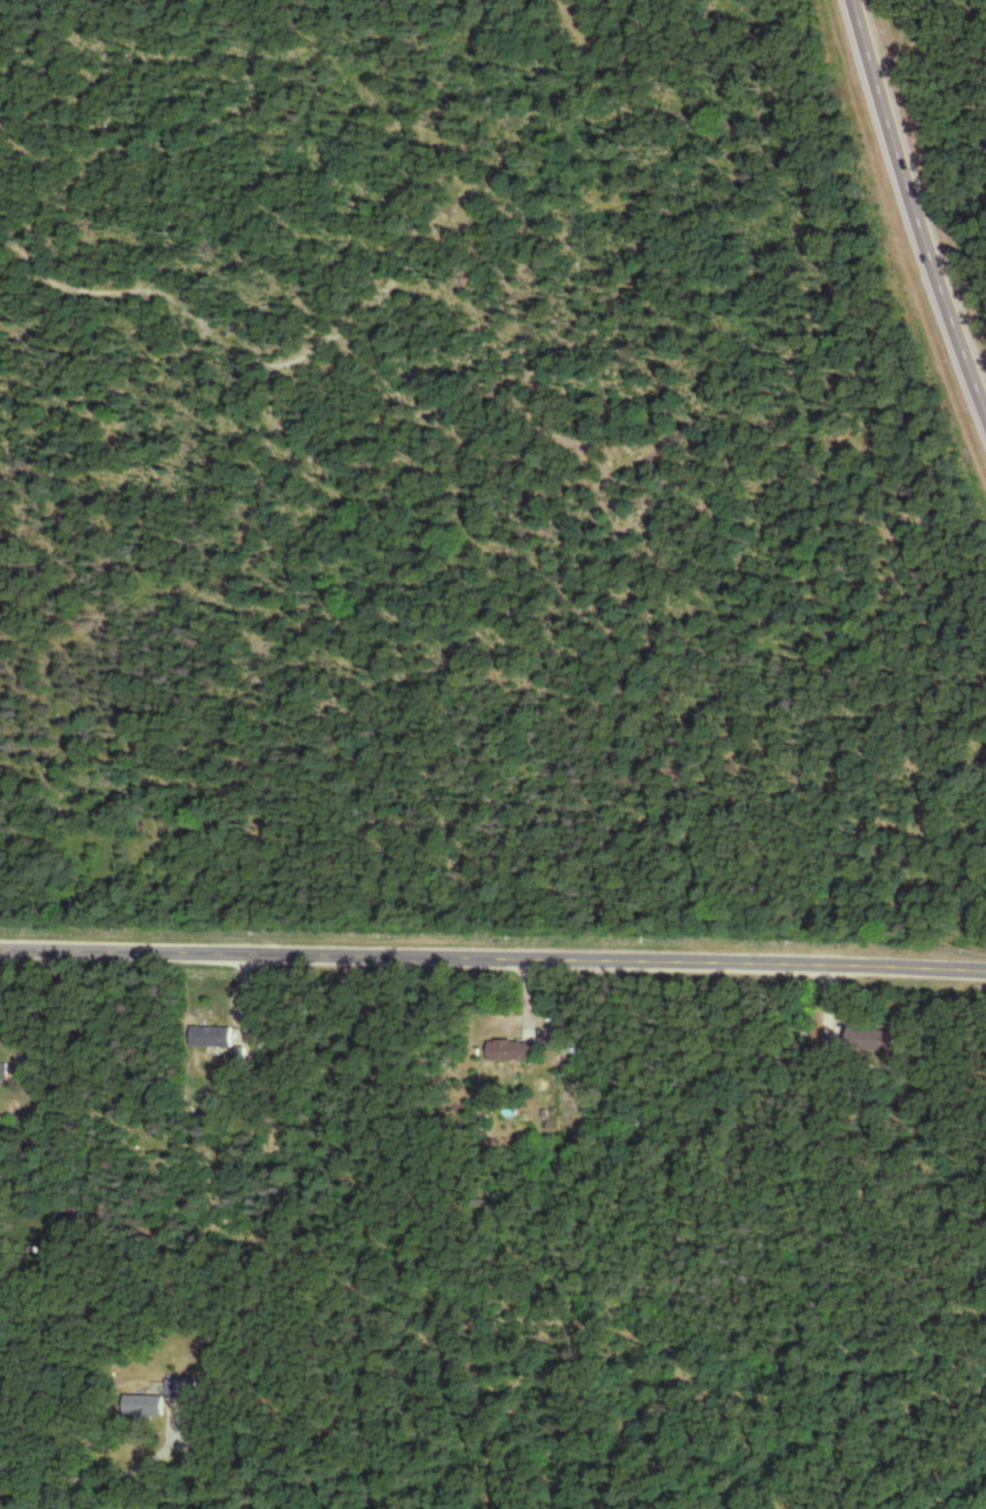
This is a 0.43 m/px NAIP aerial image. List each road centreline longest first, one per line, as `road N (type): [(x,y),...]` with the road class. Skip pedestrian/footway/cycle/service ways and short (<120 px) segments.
road 1 (tertiary): [(0,950),(985,969)]
road 2 (motorway): [(861,0),(985,385)]

